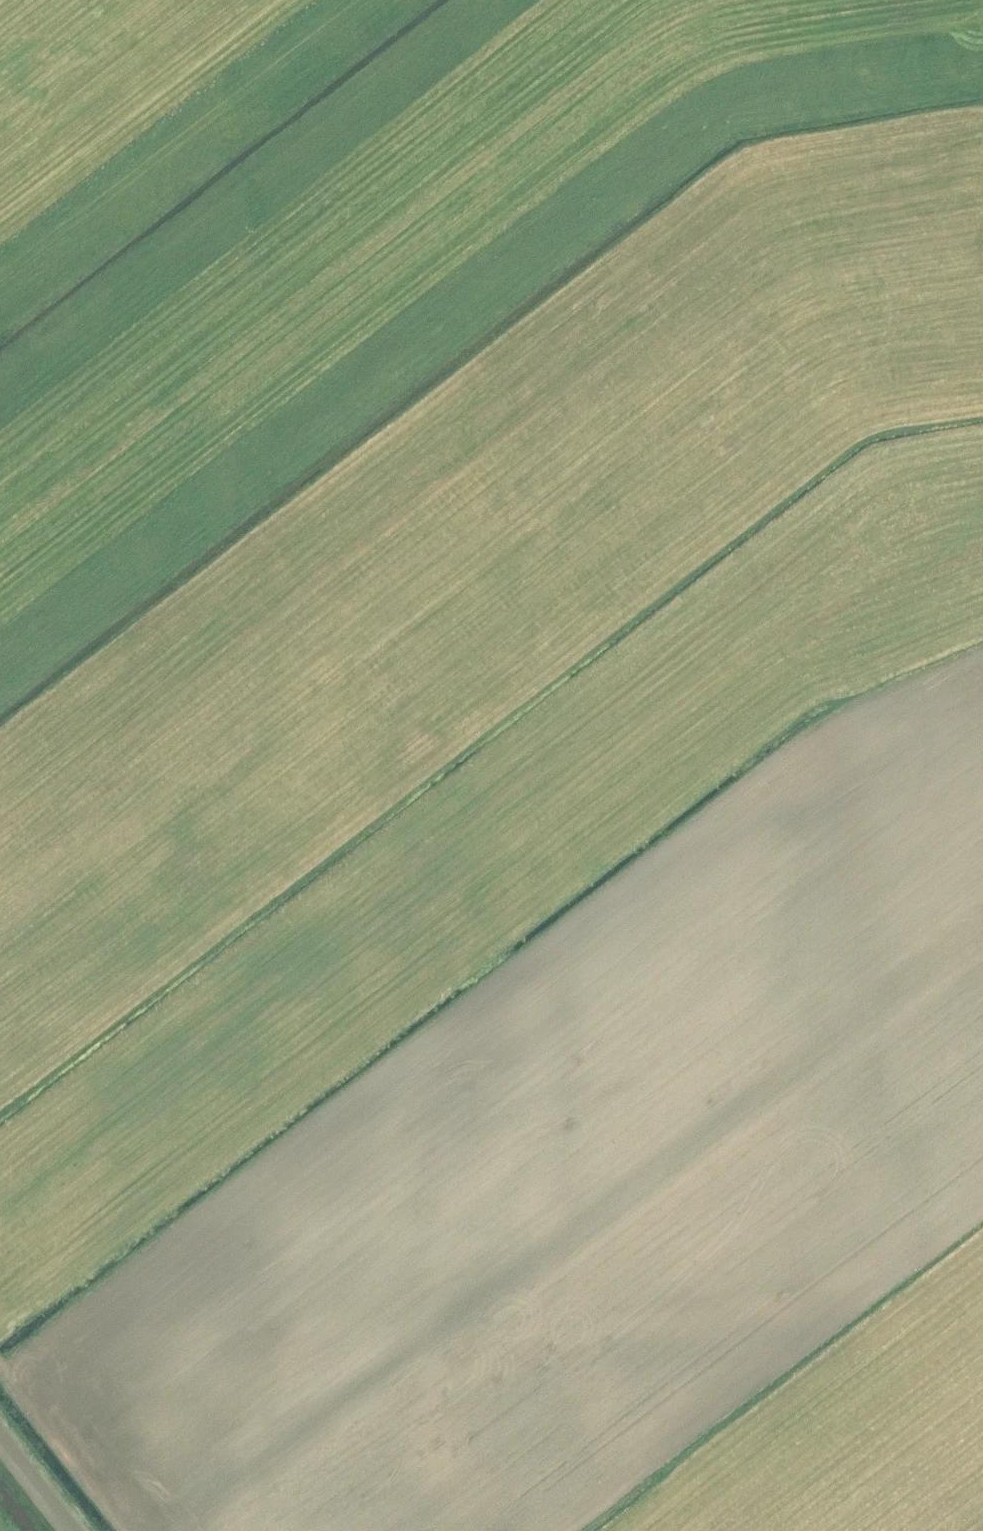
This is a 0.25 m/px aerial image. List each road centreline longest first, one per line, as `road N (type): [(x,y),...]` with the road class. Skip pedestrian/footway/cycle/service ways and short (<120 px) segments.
road 1 (unclassified): [(74,1530),(0,1436)]

